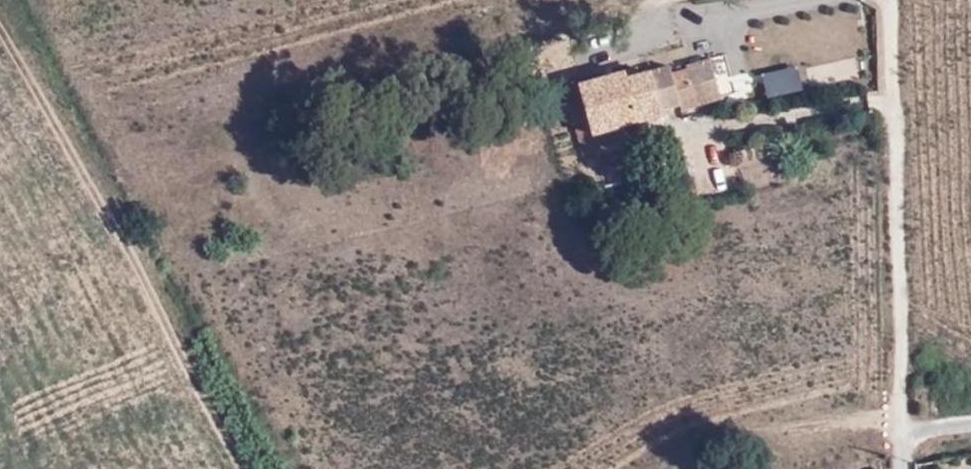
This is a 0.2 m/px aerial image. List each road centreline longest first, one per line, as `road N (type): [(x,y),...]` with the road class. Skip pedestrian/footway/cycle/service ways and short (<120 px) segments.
road 1 (track): [(245,468),(0,25)]

